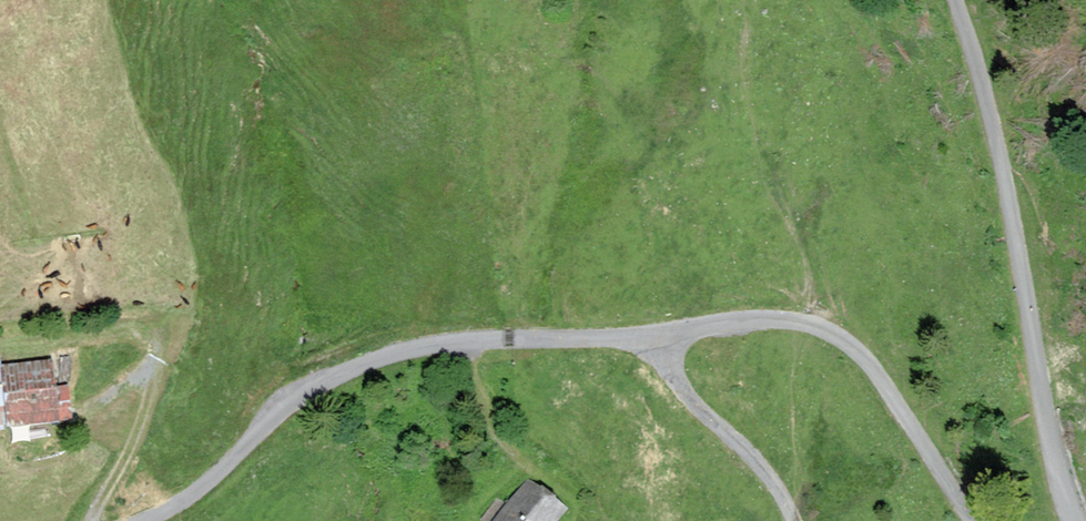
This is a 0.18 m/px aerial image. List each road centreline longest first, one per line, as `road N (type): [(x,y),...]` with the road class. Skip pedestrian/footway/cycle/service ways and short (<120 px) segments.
road 1 (unclassified): [(145,520),(169,512),(293,401),(367,361),(437,344),(653,336)]
road 2 (unclassified): [(1073,520),(997,134),(959,0)]
road 3 (unclassified): [(653,336),(790,322),(831,338),(874,370),(973,520)]
road 4 (track): [(94,520),(136,428),(156,345),(132,332),(10,347)]
road 5 (unclassified): [(794,520),(751,453),(701,412),(653,336)]
road 6 (track): [(552,482),(492,426),(460,342)]

